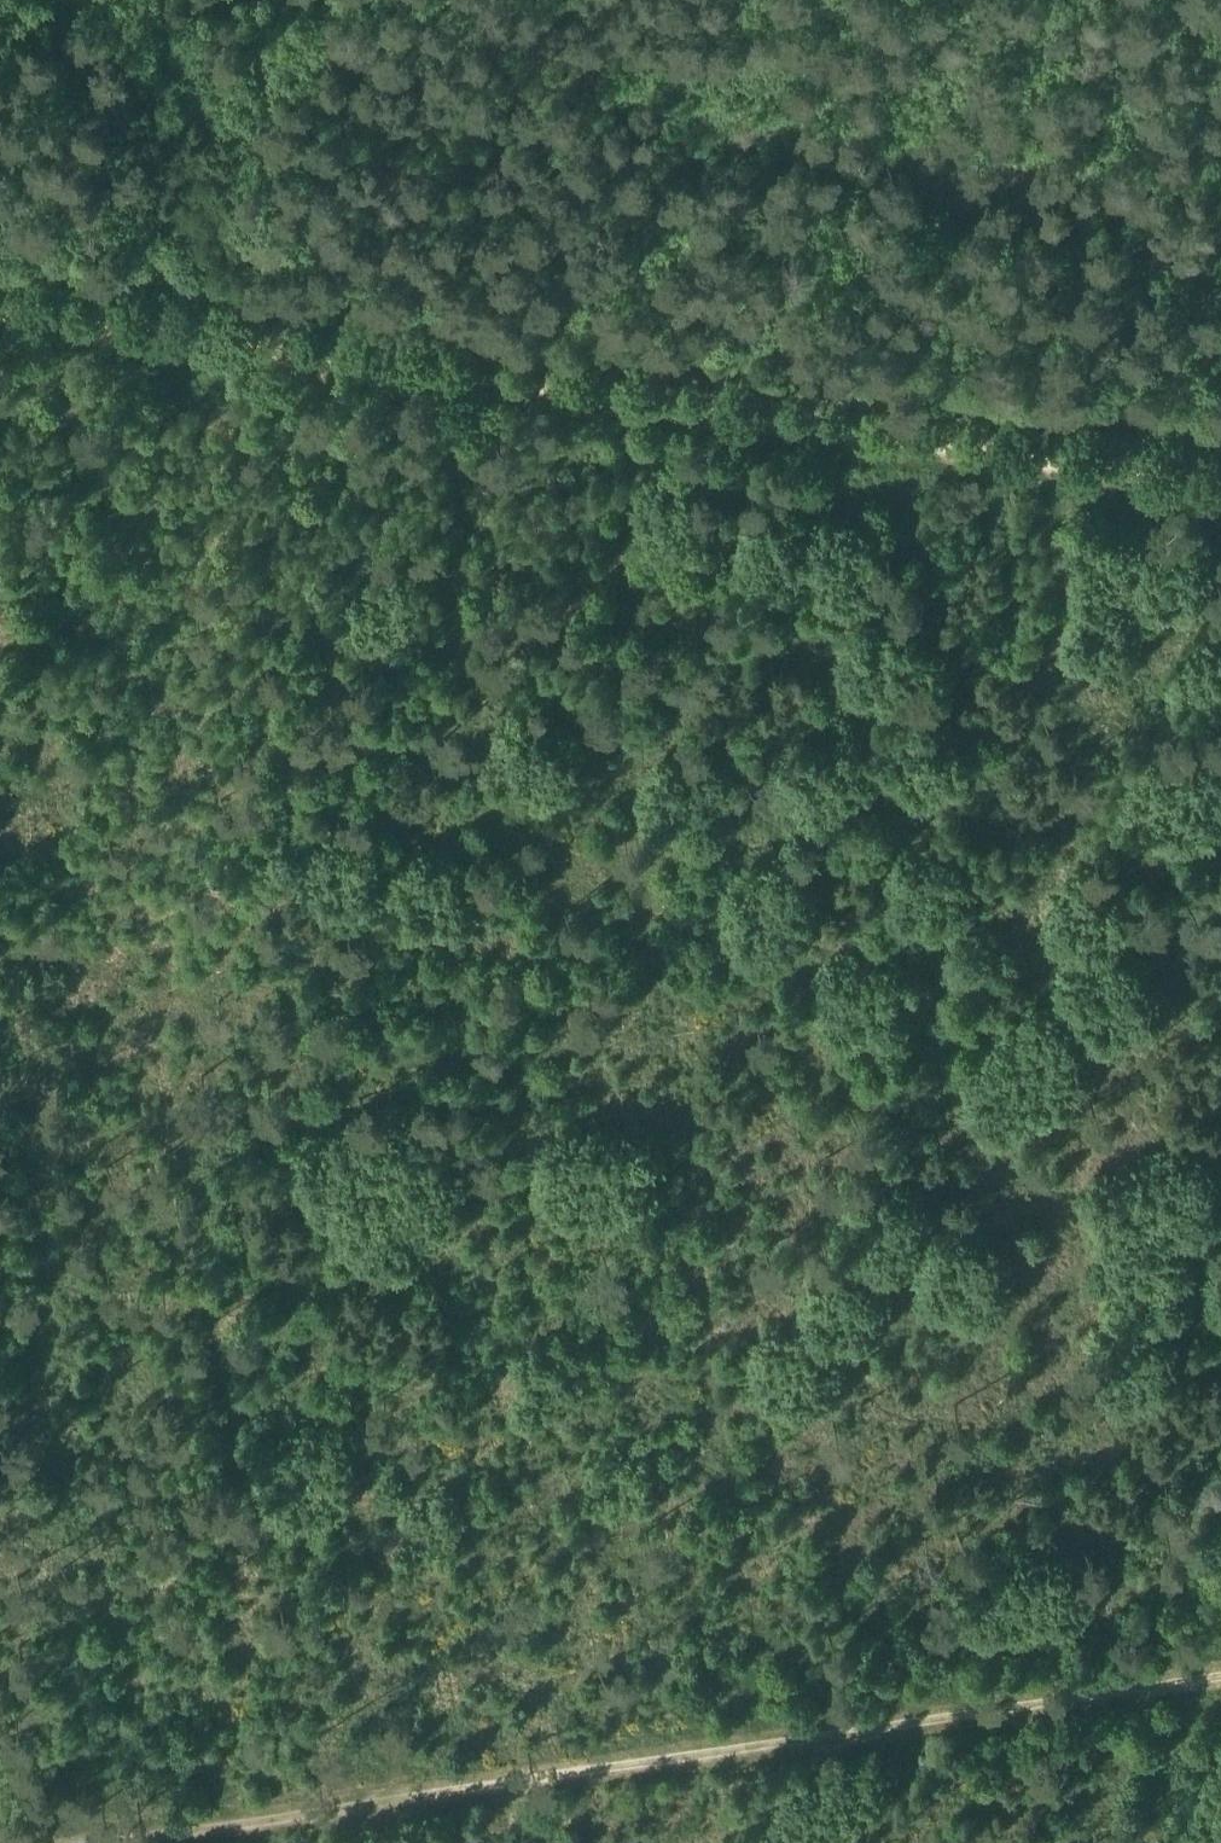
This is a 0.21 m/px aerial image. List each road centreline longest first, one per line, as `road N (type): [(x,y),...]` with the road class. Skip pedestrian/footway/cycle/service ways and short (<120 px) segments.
road 1 (track): [(1220,492),(0,319)]
road 2 (track): [(1220,1675),(105,1842)]

